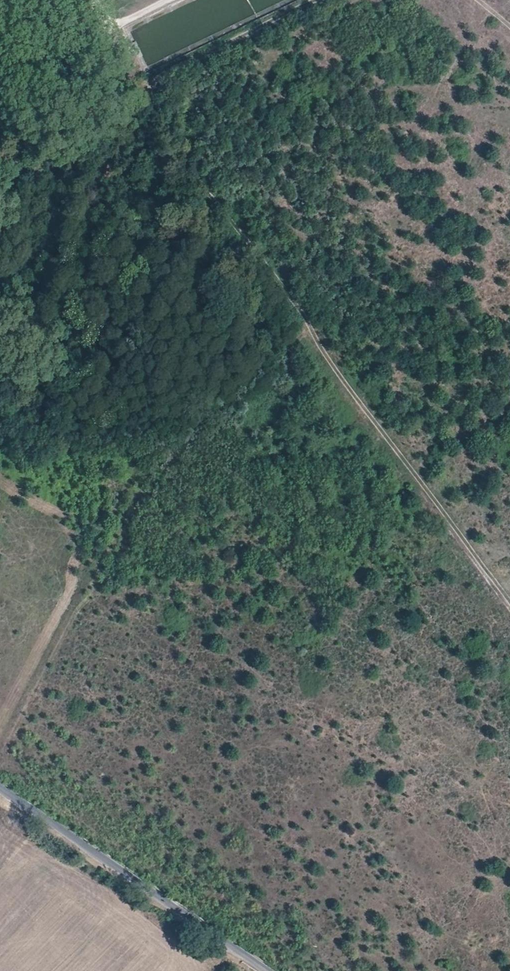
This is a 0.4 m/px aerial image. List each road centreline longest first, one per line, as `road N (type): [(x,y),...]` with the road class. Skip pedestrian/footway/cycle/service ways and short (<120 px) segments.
road 1 (unclassified): [(264,970),(0,789)]

